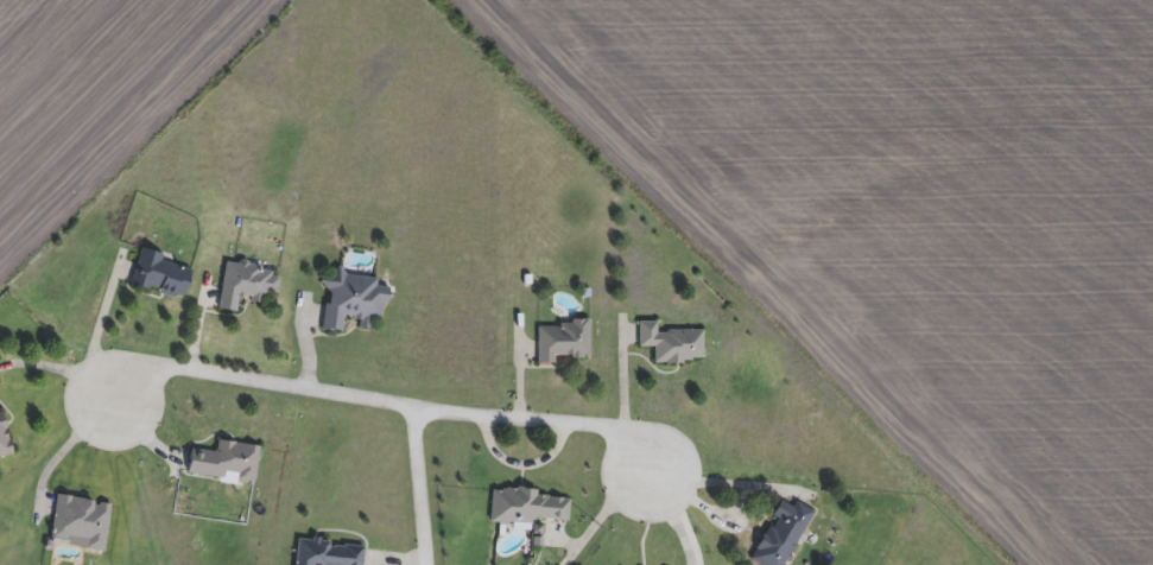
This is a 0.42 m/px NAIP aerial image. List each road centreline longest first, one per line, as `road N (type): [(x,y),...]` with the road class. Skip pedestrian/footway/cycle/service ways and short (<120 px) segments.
road 1 (residential): [(667,470),(613,434),(416,413),(160,370),(108,395)]
road 2 (residential): [(416,413),(425,564)]

